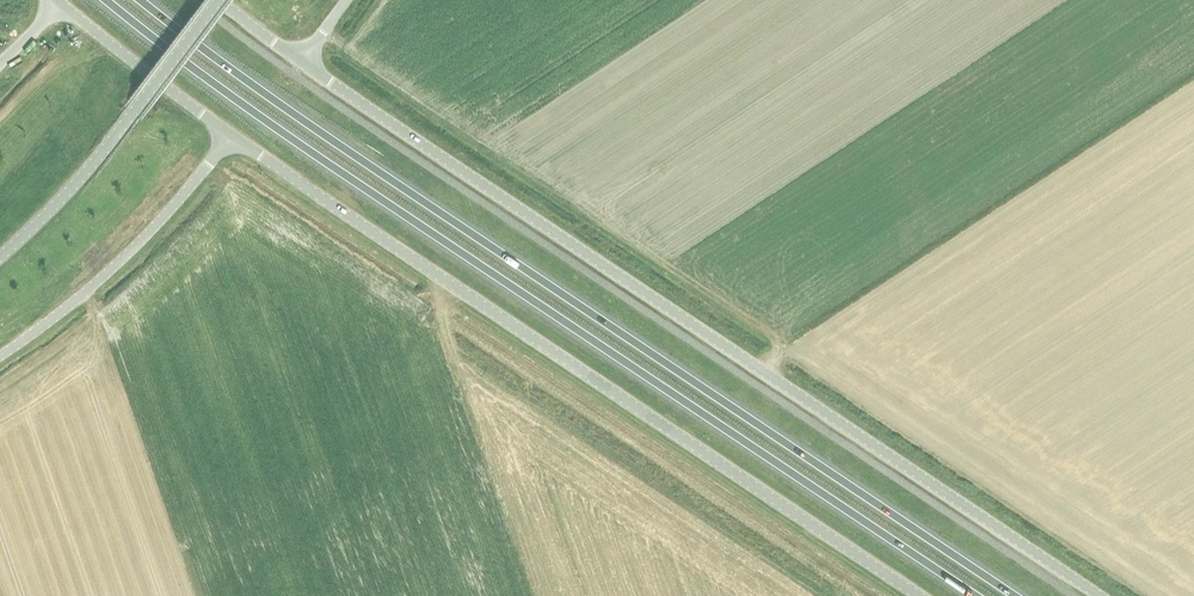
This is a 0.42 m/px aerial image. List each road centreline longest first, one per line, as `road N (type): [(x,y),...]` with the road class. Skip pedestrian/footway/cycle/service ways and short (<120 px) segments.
road 1 (trunk): [(1018,595),(274,98),(142,0)]
road 2 (trunk): [(108,0),(410,221),(971,595)]
road 3 (tertiary): [(303,62),(1100,595)]
road 4 (unclassified): [(236,136),(919,595)]
road 5 (unclassified): [(0,256),(94,162),(218,0)]
road 6 (unclassified): [(0,356),(106,274),(236,136)]
road 7 (unclassified): [(58,2),(236,136)]

